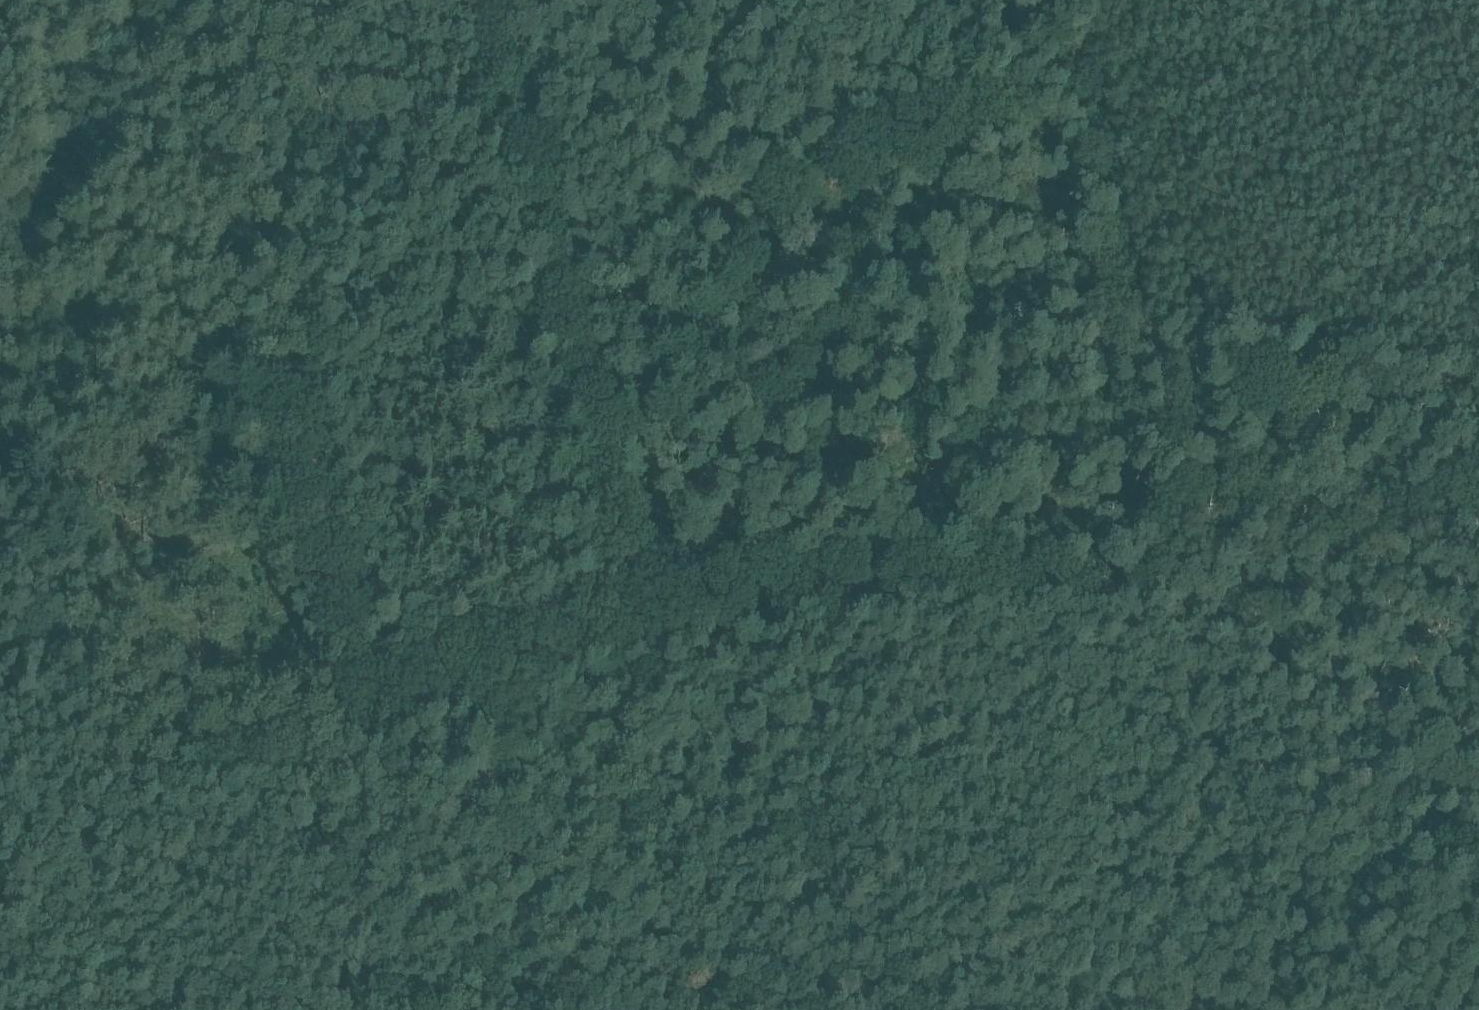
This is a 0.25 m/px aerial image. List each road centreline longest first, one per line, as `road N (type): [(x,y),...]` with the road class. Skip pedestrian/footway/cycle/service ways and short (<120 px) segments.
road 1 (track): [(1478,872),(1407,820),(863,1009)]

